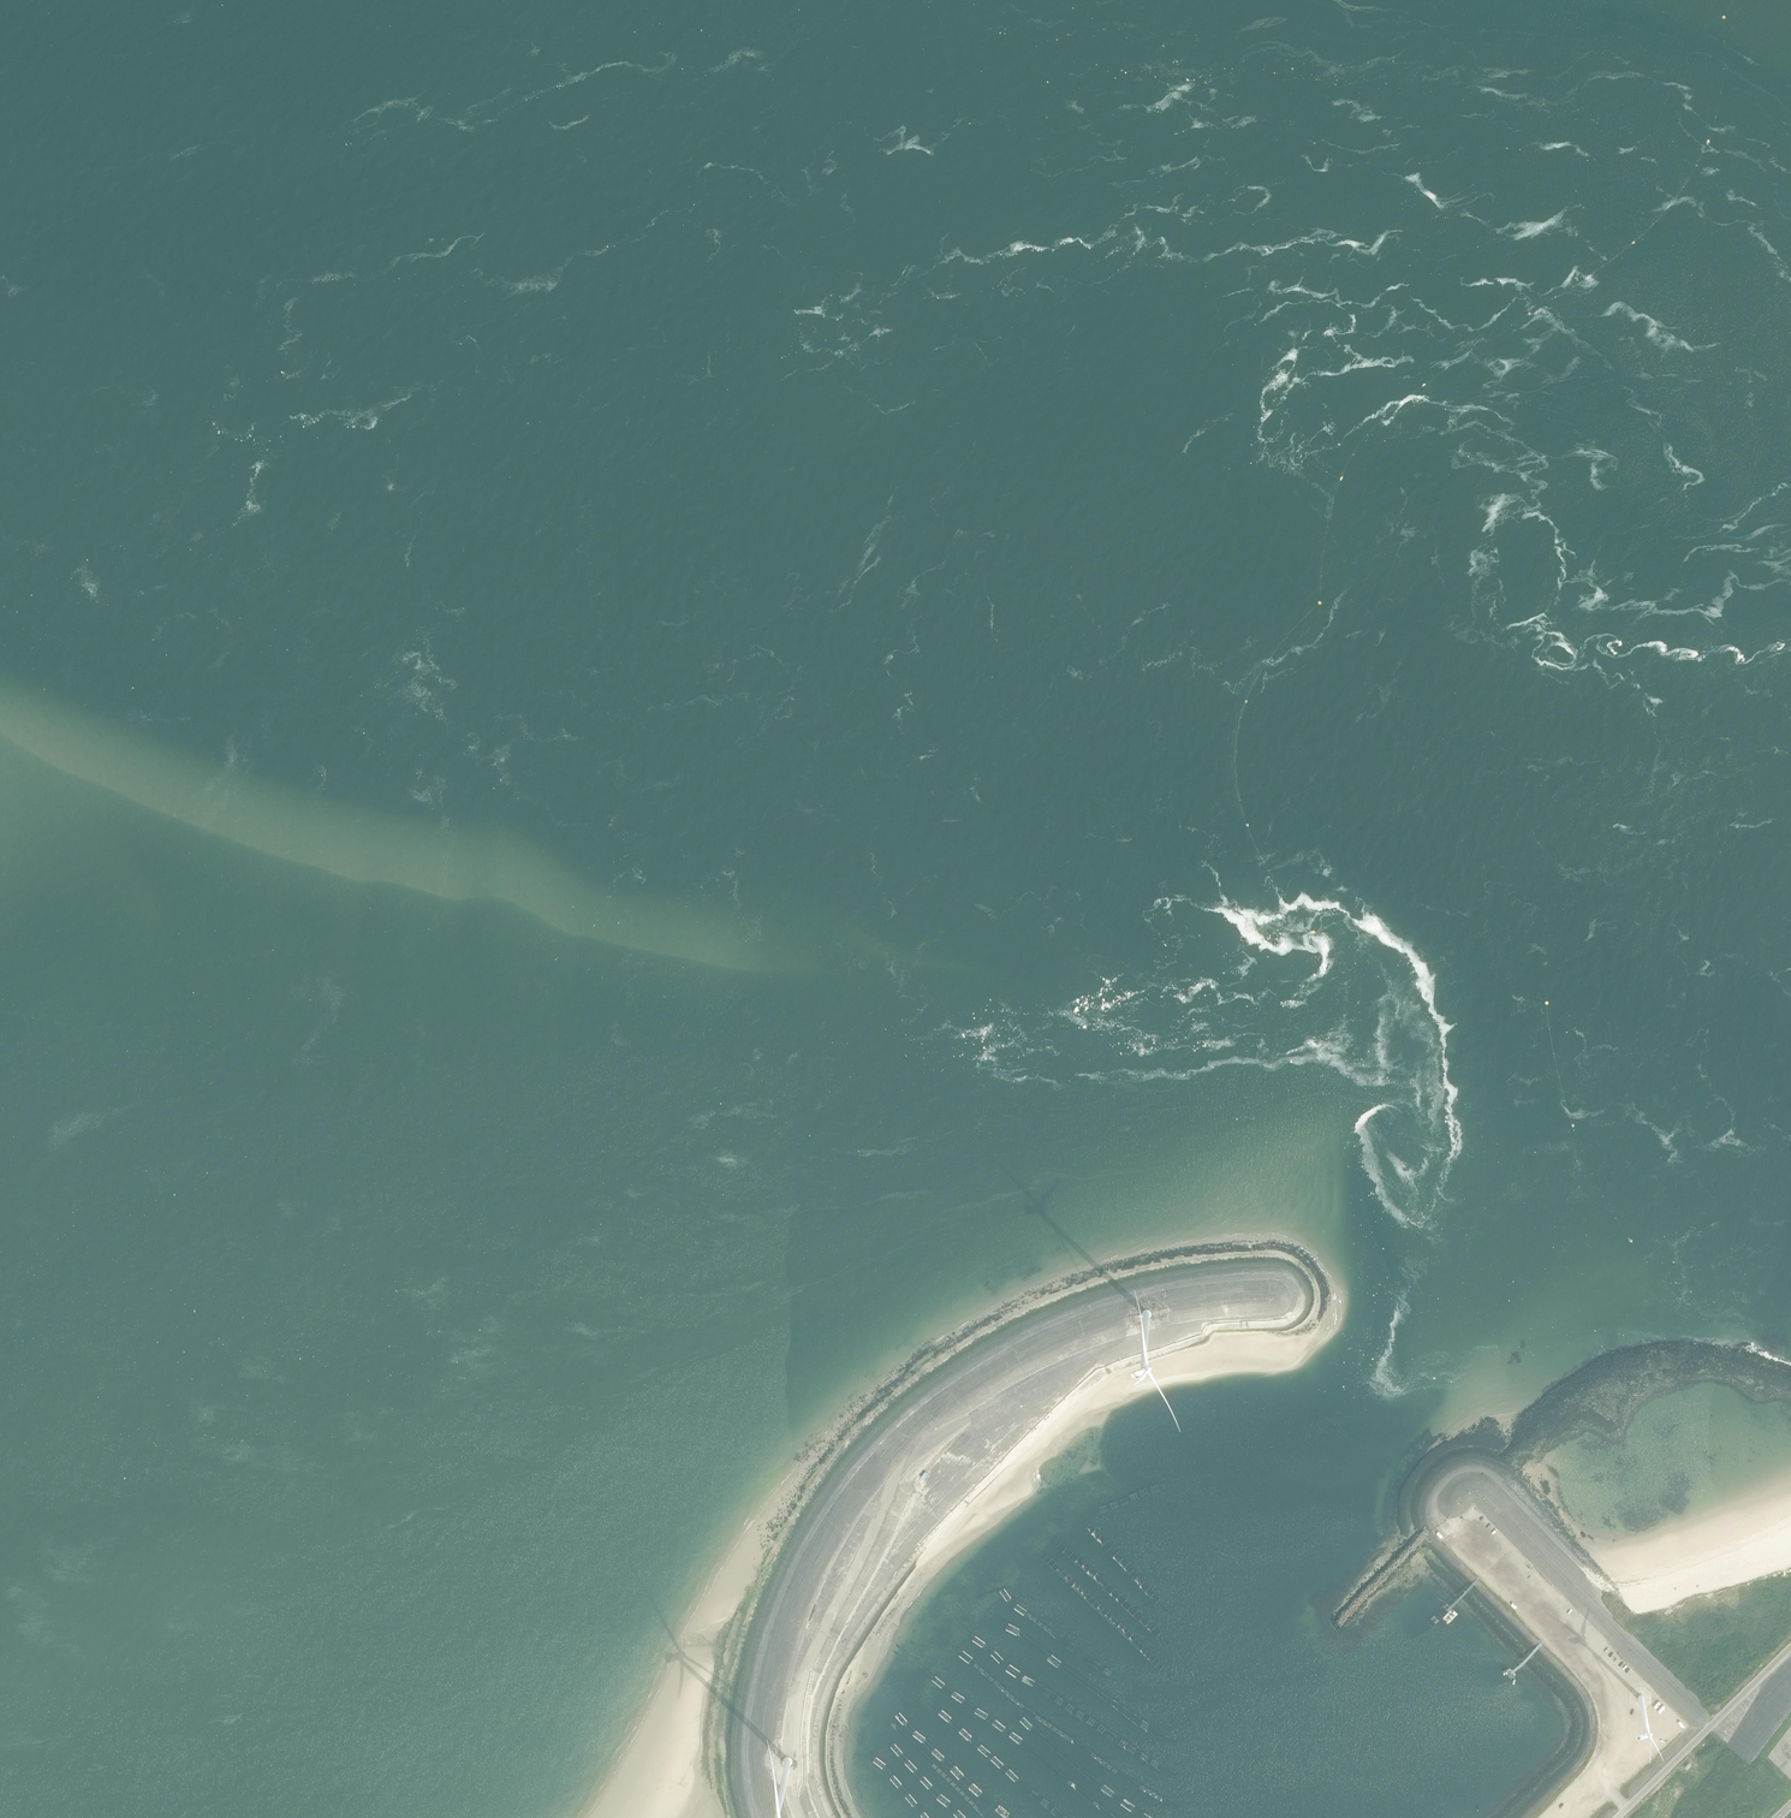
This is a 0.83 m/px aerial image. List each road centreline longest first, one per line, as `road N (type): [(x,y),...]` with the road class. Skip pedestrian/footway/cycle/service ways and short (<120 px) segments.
road 1 (unclassified): [(1616,1817),(1790,1647)]

